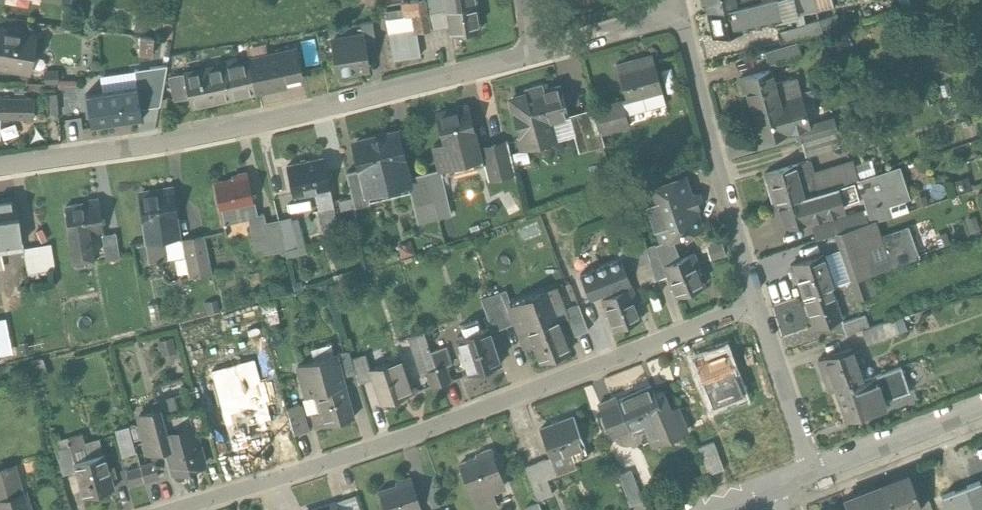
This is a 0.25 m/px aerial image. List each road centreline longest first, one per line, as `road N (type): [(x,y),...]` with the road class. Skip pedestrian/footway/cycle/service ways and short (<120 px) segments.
road 1 (residential): [(178,509),(471,416),(757,304)]
road 2 (residential): [(0,161),(219,127),(535,56)]
road 3 (residential): [(682,14),(757,304)]
road 4 (residential): [(815,469),(981,406)]
road 5 (residential): [(757,304),(815,469)]
road 6 (residential): [(535,56),(682,14)]

